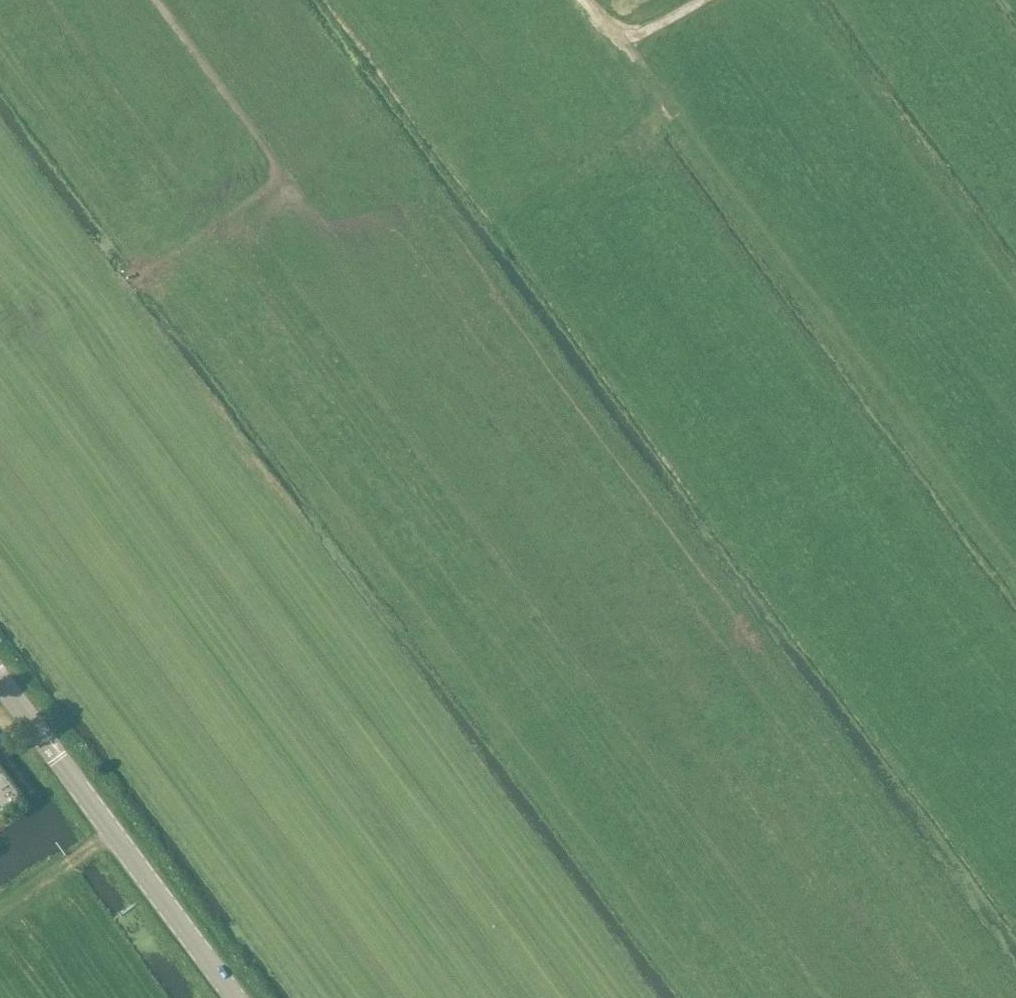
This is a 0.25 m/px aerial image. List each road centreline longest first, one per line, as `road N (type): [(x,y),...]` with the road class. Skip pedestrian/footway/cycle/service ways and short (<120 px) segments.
road 1 (track): [(0,374),(273,193),(272,158),(155,0)]
road 2 (tertiary): [(235,997),(0,684)]
road 3 (track): [(703,0),(624,44),(590,0)]

